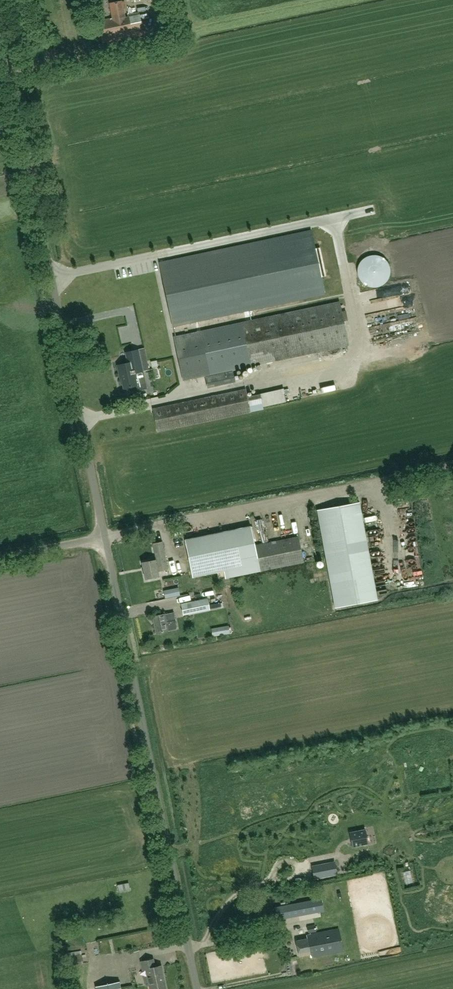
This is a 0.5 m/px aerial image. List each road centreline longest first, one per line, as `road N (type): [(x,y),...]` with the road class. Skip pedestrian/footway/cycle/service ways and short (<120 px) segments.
road 1 (unclassified): [(102,534),(0,36)]
road 2 (unclassified): [(195,988),(102,534)]
road 3 (track): [(452,465),(102,534)]

